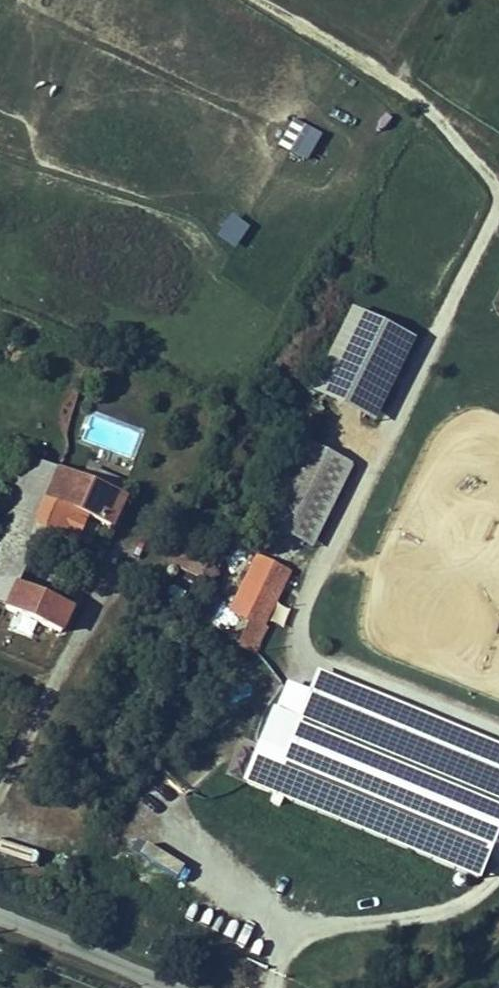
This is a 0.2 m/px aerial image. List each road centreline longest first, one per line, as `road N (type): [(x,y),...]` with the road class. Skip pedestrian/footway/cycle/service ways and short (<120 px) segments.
road 1 (track): [(498,711),(310,648),(259,675),(174,828),(252,909),(281,977),(276,987)]
road 2 (track): [(255,0),(498,150)]
road 3 (residential): [(0,910),(180,987)]

